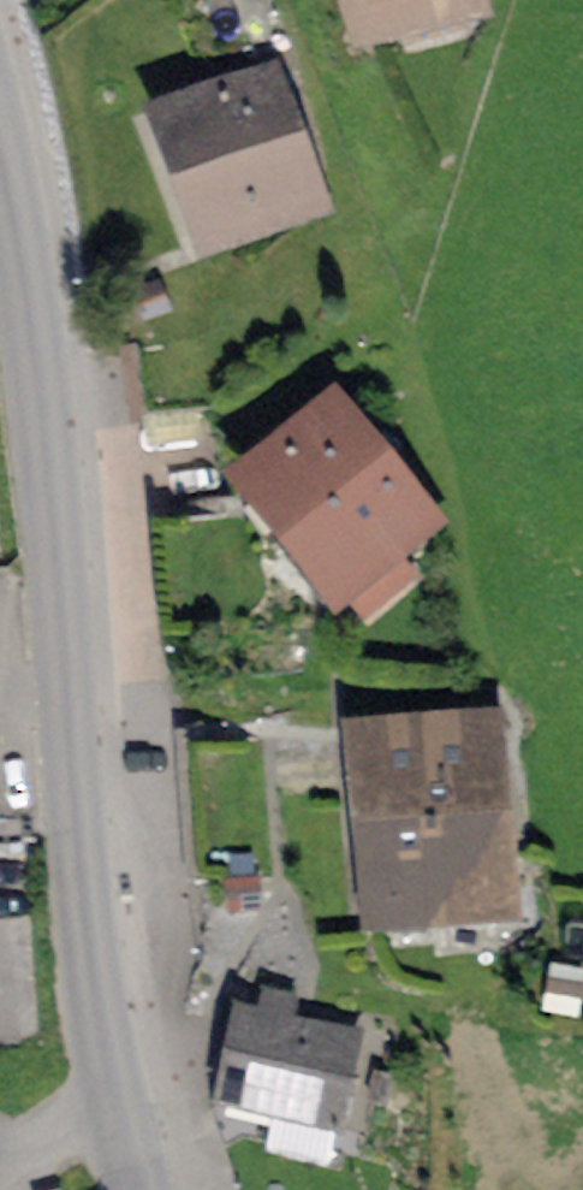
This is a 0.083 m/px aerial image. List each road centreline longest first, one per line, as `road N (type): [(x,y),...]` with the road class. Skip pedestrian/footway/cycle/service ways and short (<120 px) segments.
road 1 (tertiary): [(0,173),(29,316),(88,972),(122,1189)]

